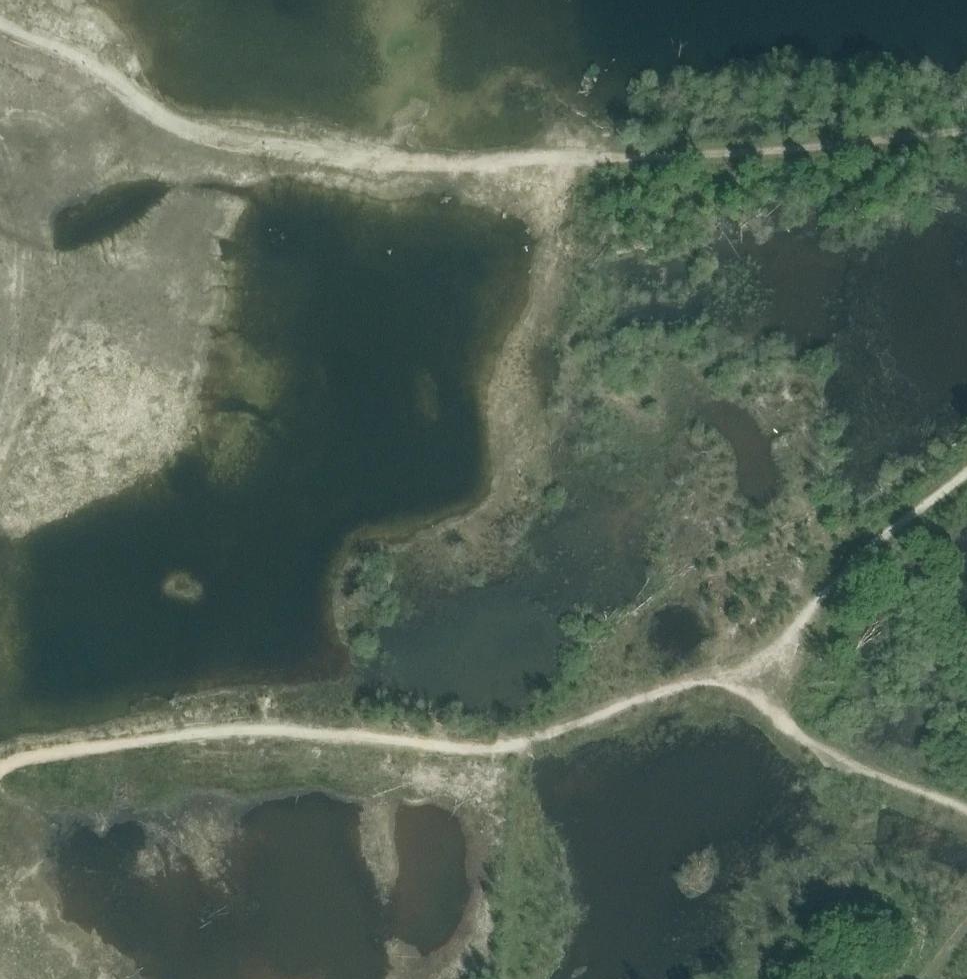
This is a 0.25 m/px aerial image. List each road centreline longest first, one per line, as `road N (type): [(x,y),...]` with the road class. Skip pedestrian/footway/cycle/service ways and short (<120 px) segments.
road 1 (track): [(0,771),(26,759),(237,728),(487,748),(549,738),(687,684),(757,682),(782,720),(812,744),(966,809)]
road 2 (track): [(757,682),(781,642),(880,542),(966,475)]

